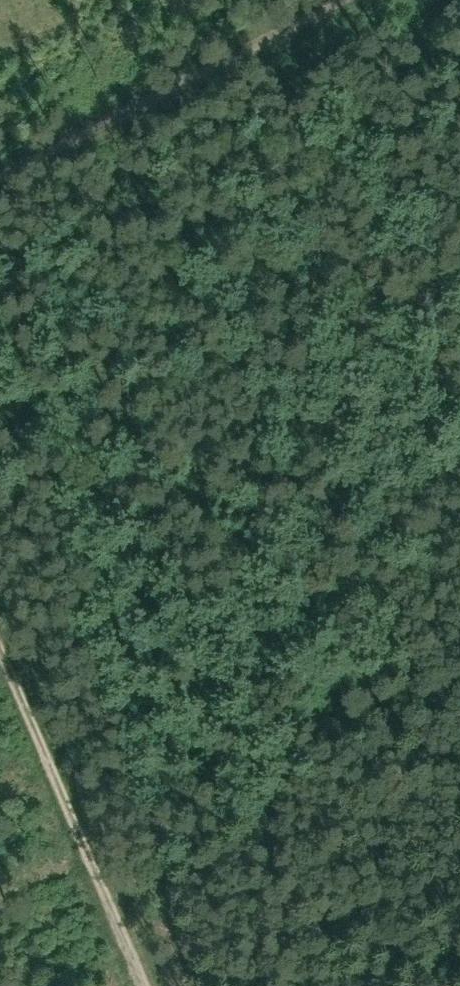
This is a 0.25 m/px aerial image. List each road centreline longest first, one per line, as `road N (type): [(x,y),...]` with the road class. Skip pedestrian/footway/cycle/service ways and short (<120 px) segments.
road 1 (track): [(0,196),(360,0)]
road 2 (track): [(149,985),(0,641)]

